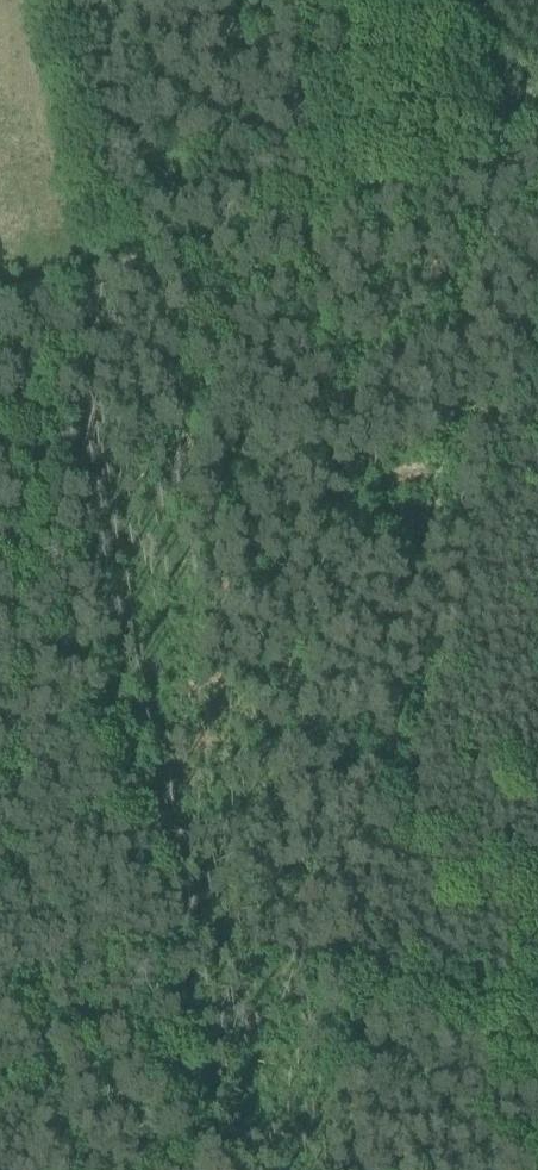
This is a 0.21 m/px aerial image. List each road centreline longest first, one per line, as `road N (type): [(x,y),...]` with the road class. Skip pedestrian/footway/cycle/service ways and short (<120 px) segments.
road 1 (track): [(537,119),(525,144),(463,184),(0,296)]

